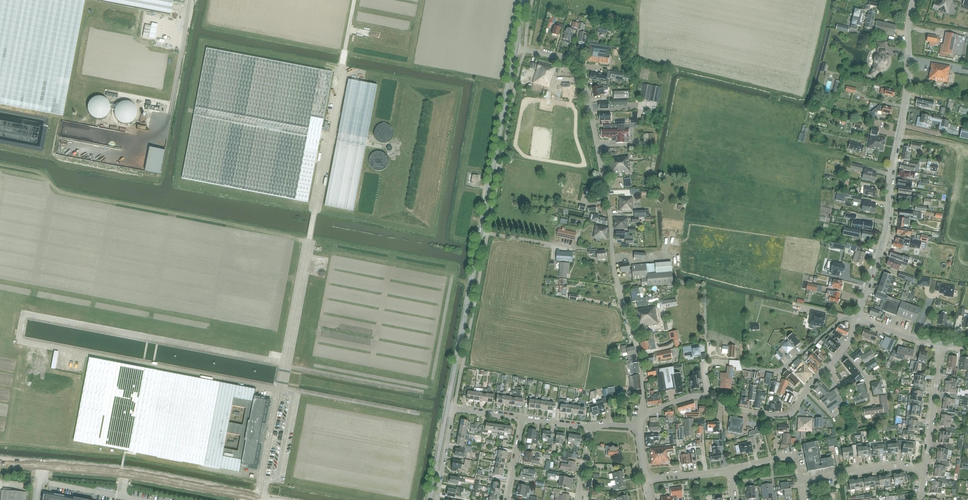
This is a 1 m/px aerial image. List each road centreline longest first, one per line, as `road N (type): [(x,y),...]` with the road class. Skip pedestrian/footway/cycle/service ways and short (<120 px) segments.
road 1 (residential): [(641,417),(639,356),(616,277),(583,71),(571,58),(526,49)]
road 2 (tertiary): [(448,408),(516,47)]
road 3 (unclassified): [(858,318),(887,230),(914,0)]
road 4 (residential): [(641,417),(698,395),(752,413),(787,414),(843,350),(858,318)]
road 5 (tertiary): [(260,499),(116,474),(0,465)]
road 6 (residential): [(743,368),(775,372),(839,321),(858,318)]
road 7 (residential): [(924,470),(942,345)]
road 8 (residential): [(801,480),(879,467),(924,470)]

